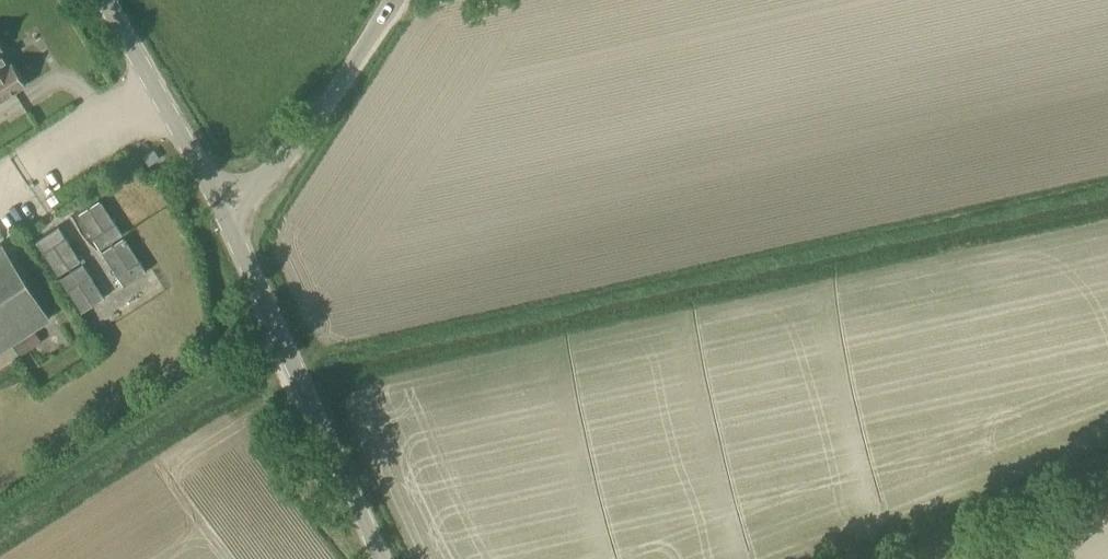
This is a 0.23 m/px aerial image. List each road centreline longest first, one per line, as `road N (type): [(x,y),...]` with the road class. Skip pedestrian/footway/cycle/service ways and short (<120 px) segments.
road 1 (unclassified): [(381,558),(221,202)]
road 2 (unclassified): [(221,202),(265,176),(312,128),(393,0)]
road 3 (track): [(1107,476),(878,558)]
road 4 (unclassified): [(221,202),(108,0)]

